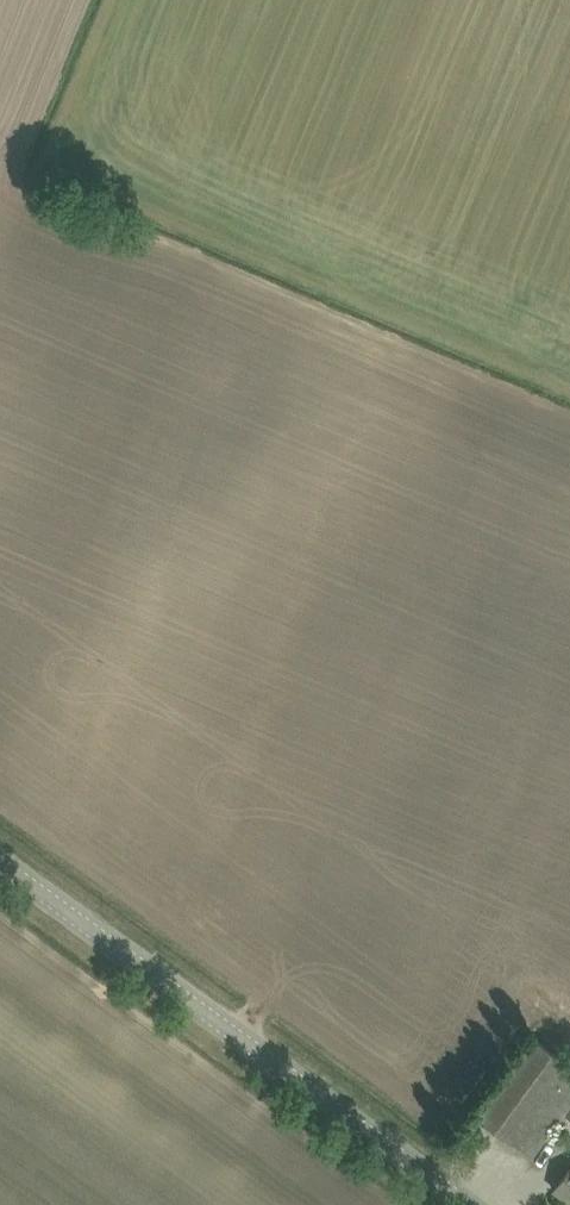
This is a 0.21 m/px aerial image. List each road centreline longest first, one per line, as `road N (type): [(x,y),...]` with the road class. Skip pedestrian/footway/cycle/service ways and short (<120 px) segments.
road 1 (unclassified): [(465,1204),(0,864)]

